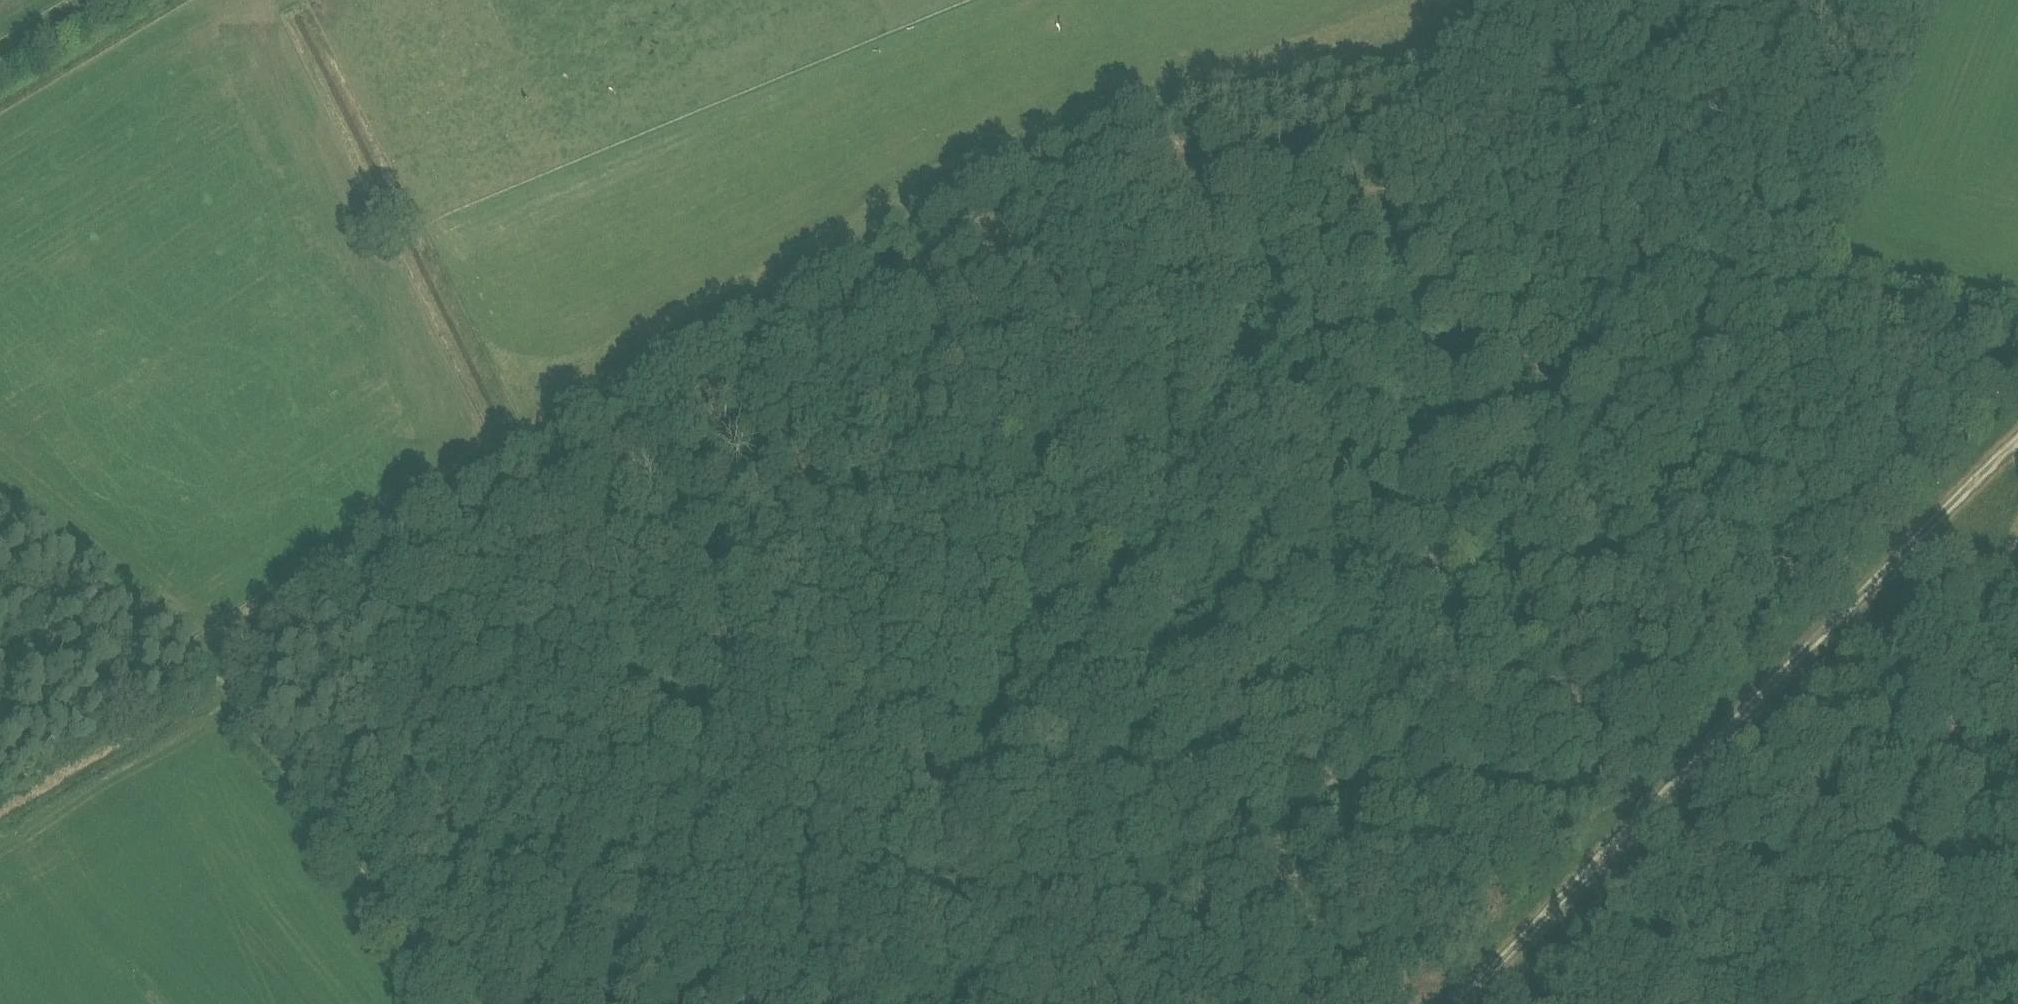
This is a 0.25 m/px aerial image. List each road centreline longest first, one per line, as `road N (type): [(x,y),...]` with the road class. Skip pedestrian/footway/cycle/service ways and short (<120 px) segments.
road 1 (track): [(198,655),(1120,109),(2017,362)]
road 2 (track): [(1466,1003),(1529,928),(1815,646),(2017,407)]
road 3 (track): [(0,510),(198,655),(480,1003)]
road 4 (track): [(1705,1003),(2017,417)]
road 5 (residential): [(105,0),(0,63)]

